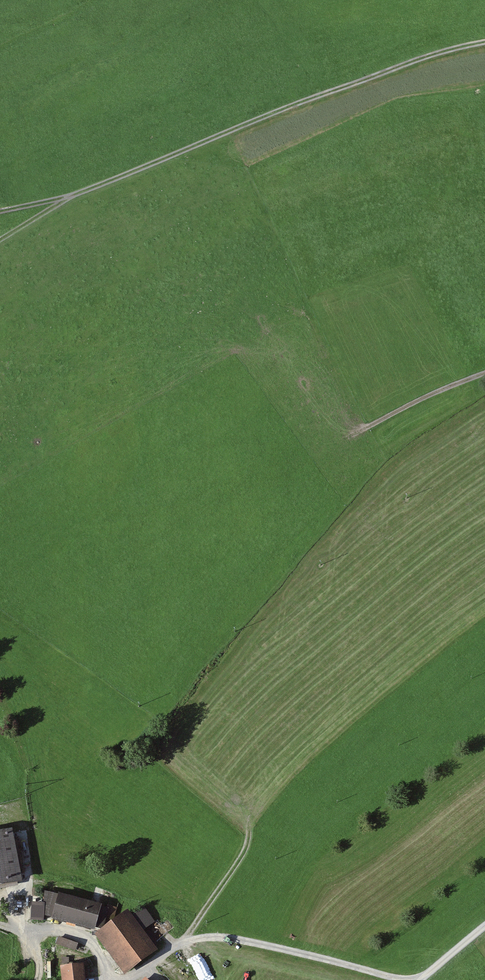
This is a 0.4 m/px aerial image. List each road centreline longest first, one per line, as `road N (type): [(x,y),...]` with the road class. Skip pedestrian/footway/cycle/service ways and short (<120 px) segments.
road 1 (track): [(484,41),(440,50),(67,198),(0,212)]
road 2 (track): [(403,979),(208,938),(176,946),(124,979)]
road 3 (track): [(188,942),(242,855),(251,822)]
road 4 (track): [(366,428),(484,373)]

